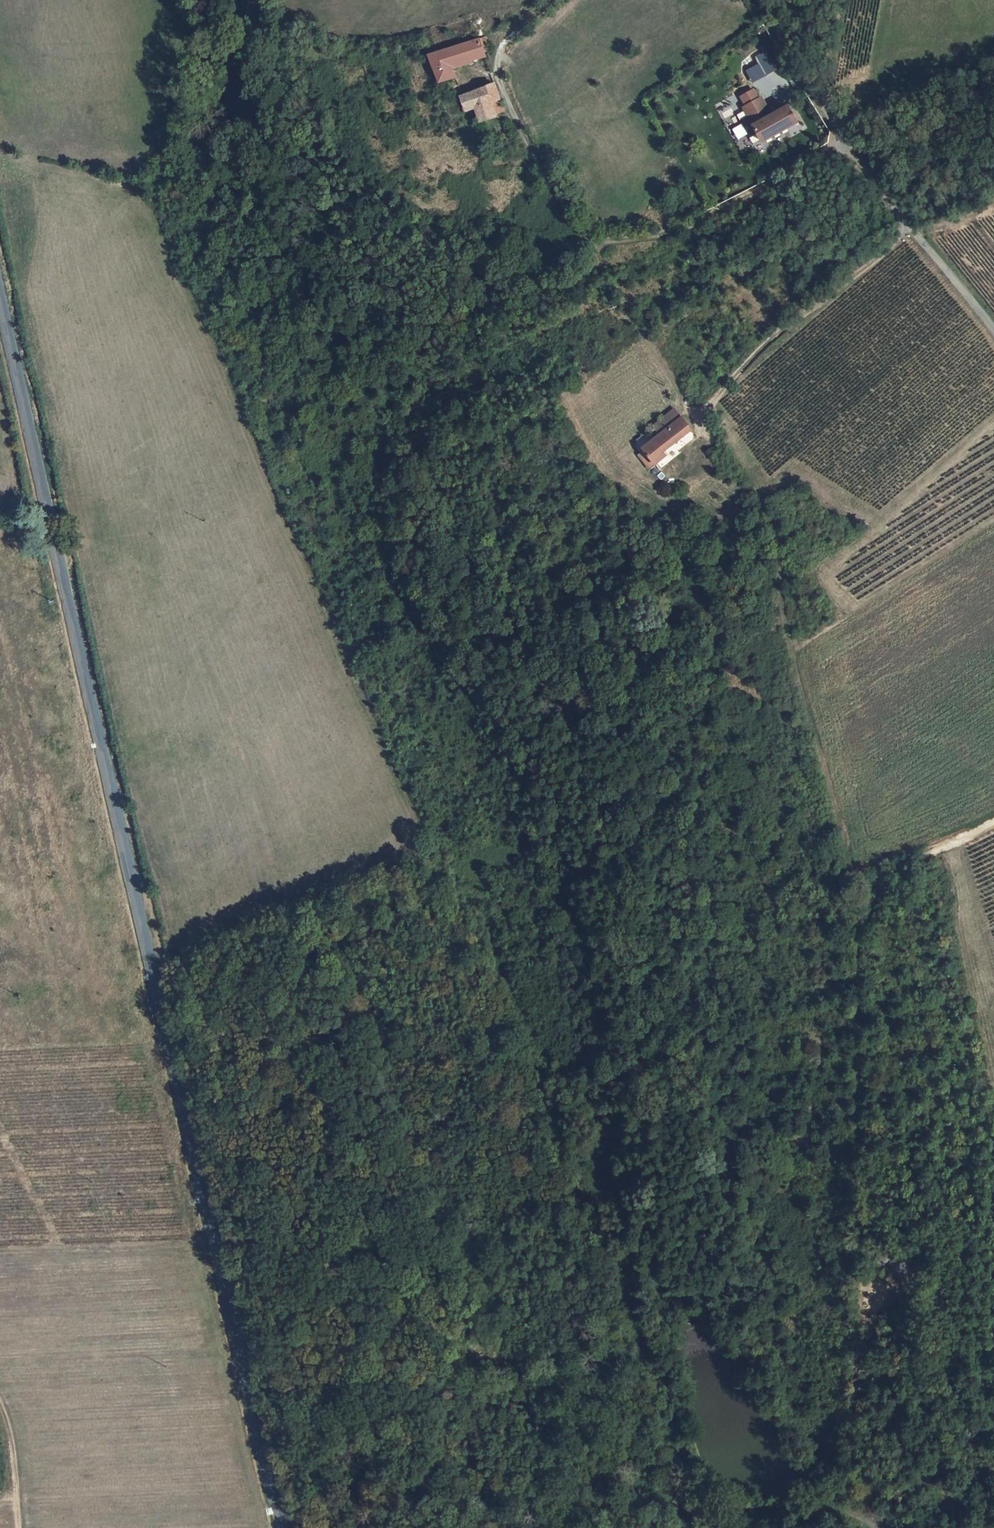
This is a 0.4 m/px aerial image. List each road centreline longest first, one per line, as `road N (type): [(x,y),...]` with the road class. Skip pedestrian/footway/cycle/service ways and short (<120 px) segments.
road 1 (tertiary): [(284,1527),(0,296)]
road 2 (track): [(331,1527),(405,1374),(443,1359),(466,1367),(540,1435),(609,1472),(700,1506),(820,1502),(878,1527)]
road 3 (track): [(843,142),(687,227),(618,240),(581,232),(520,129),(495,61),(503,43),(553,0)]
road 4 (unclassified): [(993,330),(843,142),(759,0)]
road 5 (track): [(909,229),(776,332),(696,418)]
road 6 (track): [(993,823),(884,876)]
road 7 (track): [(0,1409),(20,1527)]

